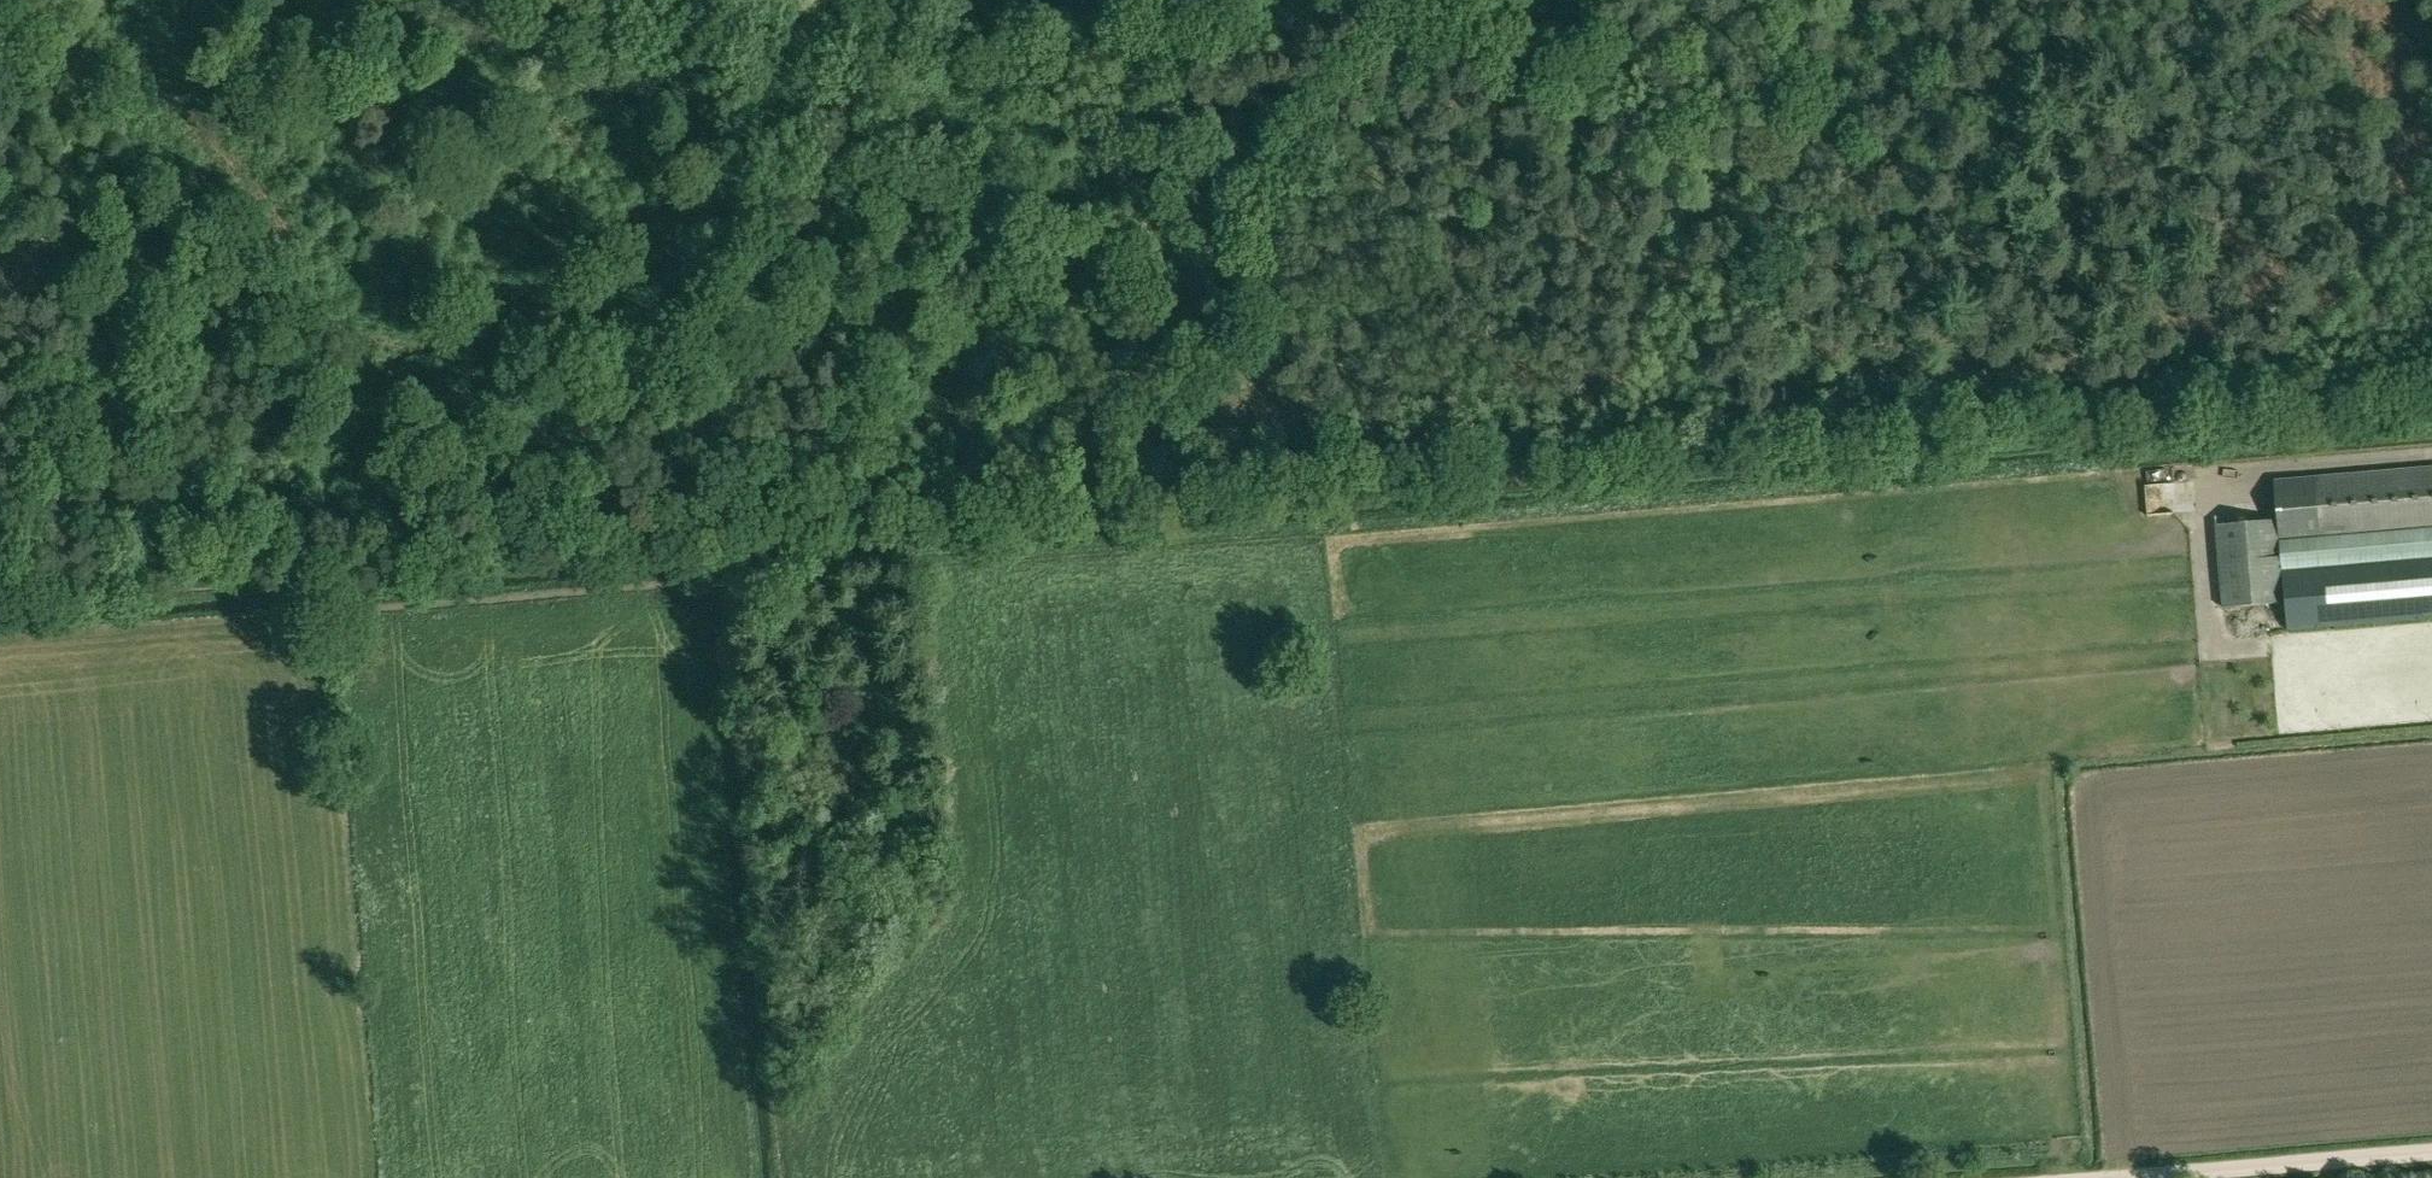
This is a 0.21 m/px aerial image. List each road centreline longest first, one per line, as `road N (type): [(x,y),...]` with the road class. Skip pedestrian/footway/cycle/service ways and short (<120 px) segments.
road 1 (track): [(2152,1177),(2431,1155)]

